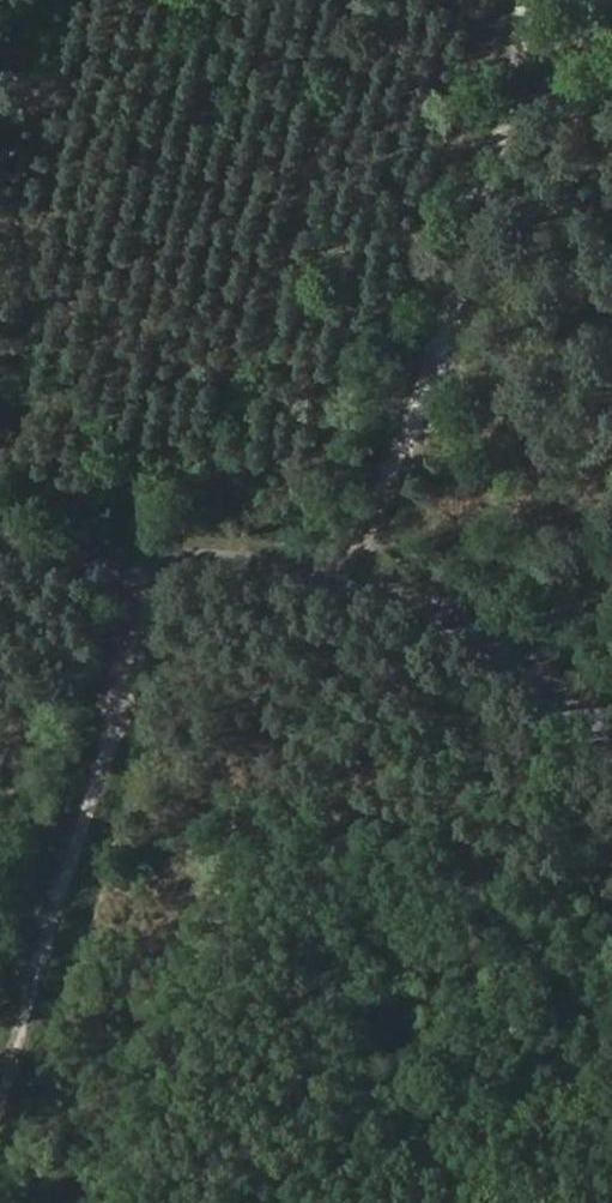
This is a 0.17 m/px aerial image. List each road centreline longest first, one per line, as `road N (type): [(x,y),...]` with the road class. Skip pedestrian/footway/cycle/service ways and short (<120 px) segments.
road 1 (tertiary): [(0,562),(366,581),(554,651),(611,712)]
road 2 (track): [(530,0),(483,211),(366,581)]
road 3 (track): [(0,1098),(160,570)]

